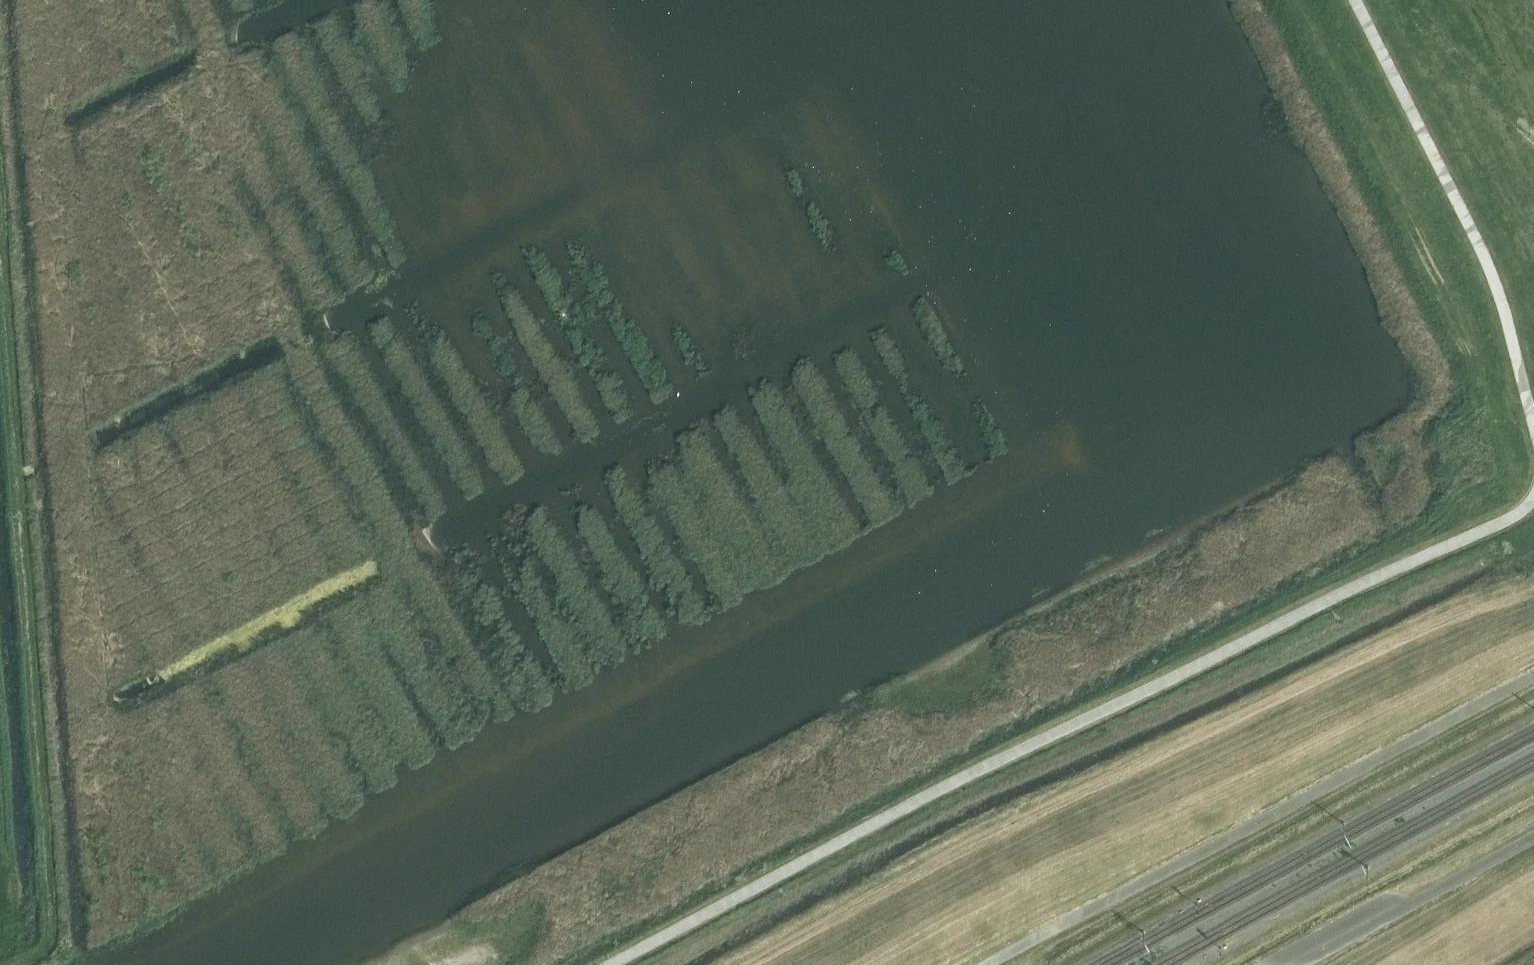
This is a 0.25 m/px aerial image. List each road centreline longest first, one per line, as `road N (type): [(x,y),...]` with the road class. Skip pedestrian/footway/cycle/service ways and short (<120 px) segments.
road 1 (track): [(1533,290),(1388,0)]

